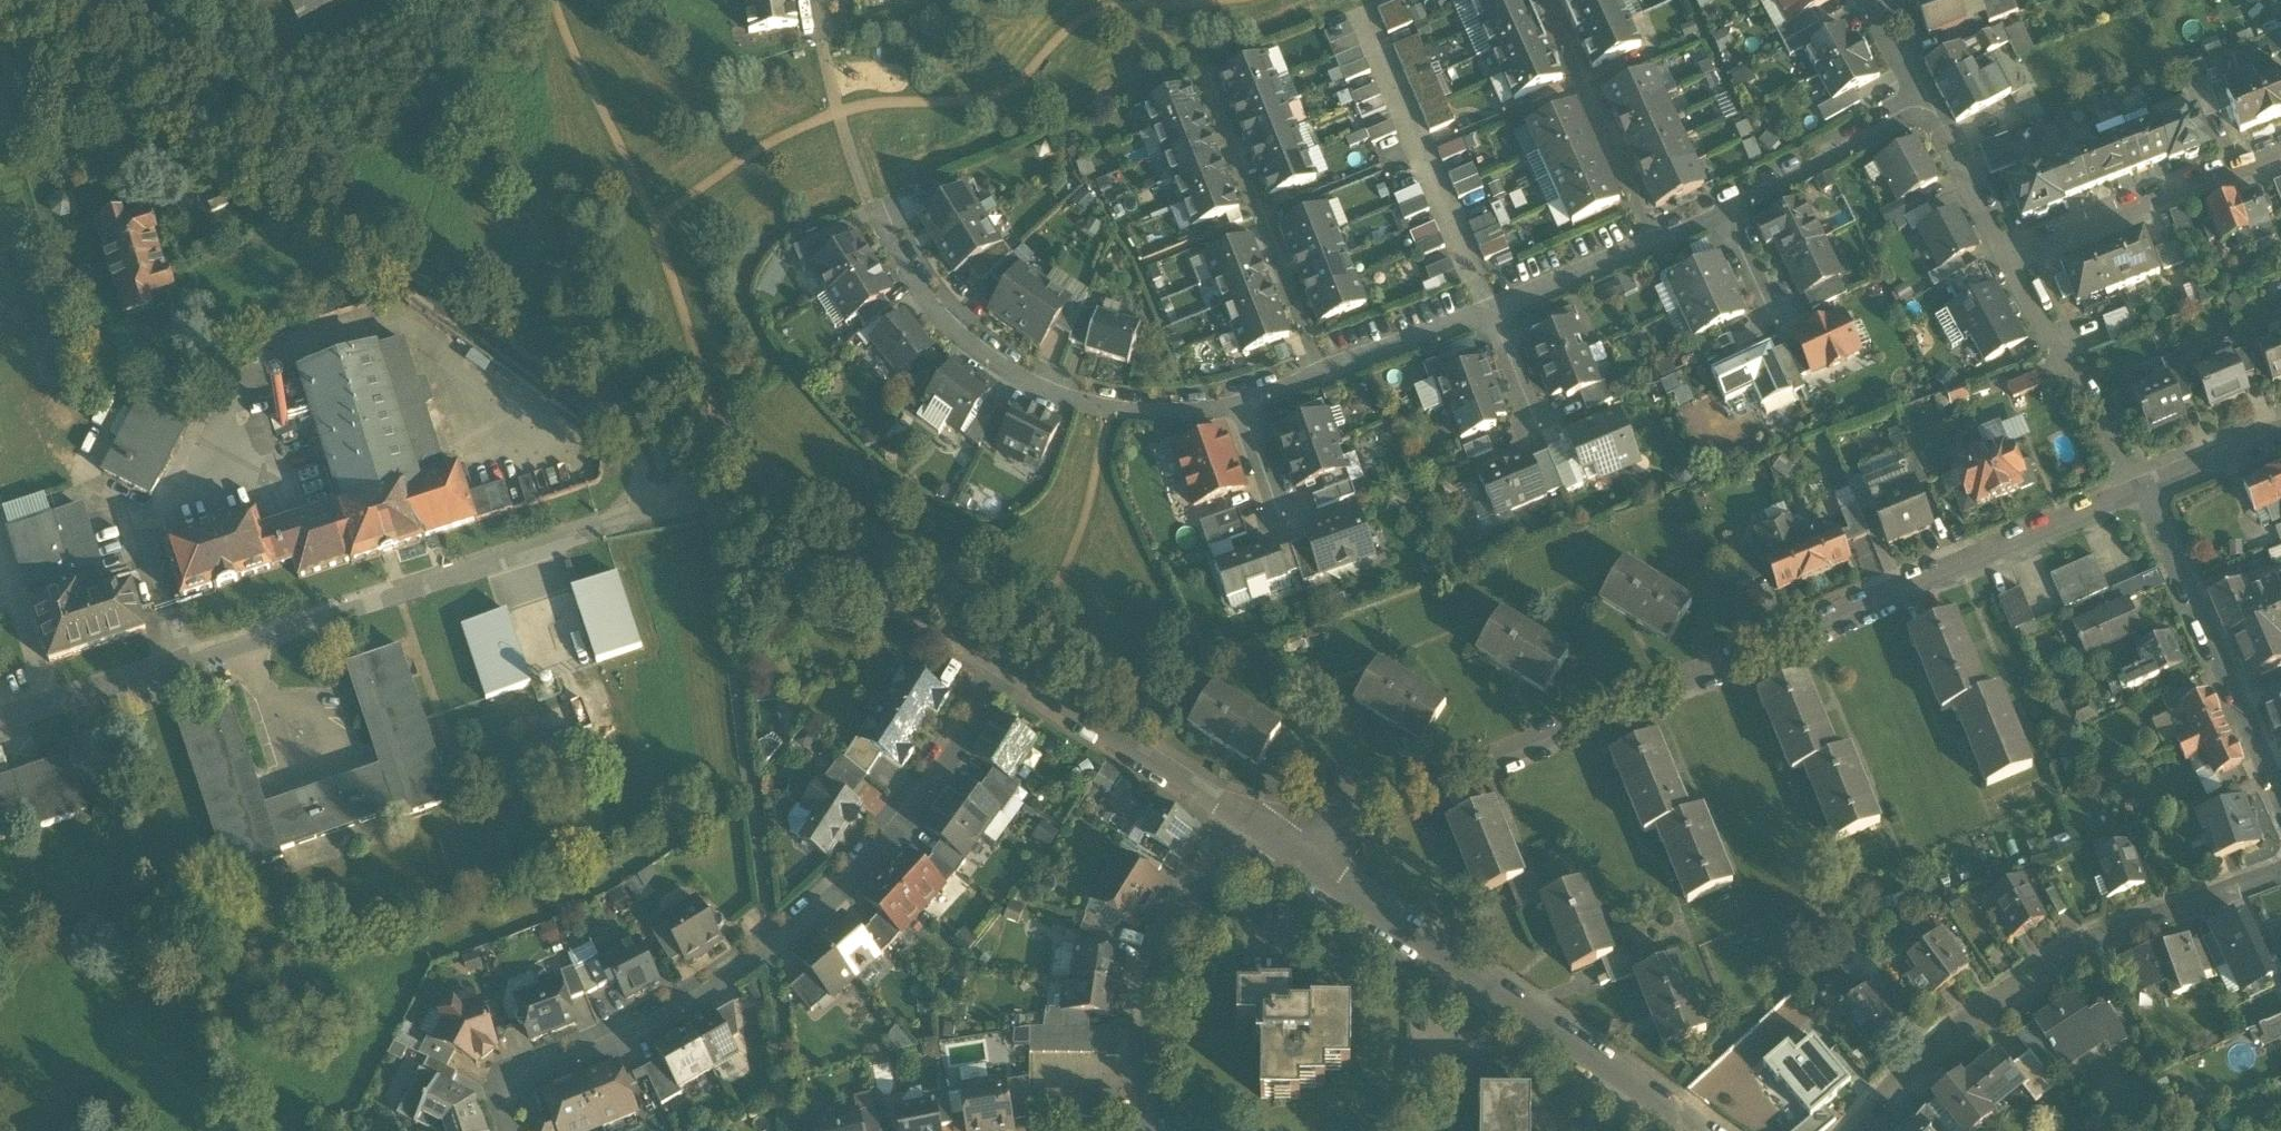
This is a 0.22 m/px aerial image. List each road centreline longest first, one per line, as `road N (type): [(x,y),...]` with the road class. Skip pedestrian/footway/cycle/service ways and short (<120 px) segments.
road 1 (residential): [(2148,496),(1451,775),(1254,834)]
road 2 (residential): [(0,16),(707,485)]
road 3 (unclassified): [(0,720),(707,485)]
road 4 (residential): [(989,668),(900,824),(772,940),(675,1008),(505,1090),(514,1130)]
road 5 (residential): [(1254,834),(1436,946),(1699,1130)]
road 6 (residential): [(1851,1130),(2003,991),(2101,936),(2280,868)]
road 7 (residential): [(1243,401),(1173,412),(1108,409),(1041,384),(942,312),(883,225)]
road 8 (residential): [(2148,496),(2280,808)]
road 9 (residential): [(707,485),(989,668)]
road 10 (residential): [(1148,1130),(1153,957),(1186,898),(1254,834)]
road 11 (residential): [(1322,372),(1207,78)]
road 12 (residential): [(989,668),(1254,834)]
road 13 (residential): [(2014,255),(2280,149)]
road 14 (residential): [(2014,255),(2148,496)]
road 15 (residential): [(1651,238),(1544,0)]
road 16 (residential): [(1928,100),(1719,208)]
road 17 (residential): [(1489,311),(1322,372)]
road 18 (residential): [(1651,238),(1489,311)]
road 19 (residential): [(1928,100),(2014,255)]
road 20 (residential): [(2280,436),(2148,496)]
road 21 (residential): [(1719,208),(1773,320)]
road 22 (residential): [(1489,311),(1536,423)]
road 23 (residential): [(1243,401),(1281,516)]

